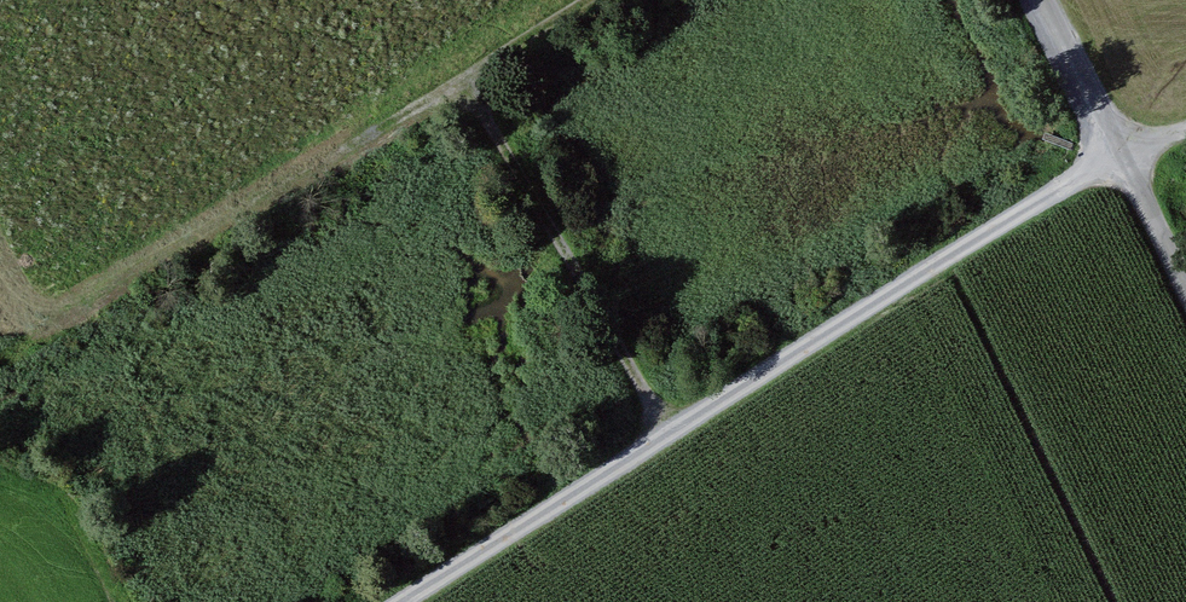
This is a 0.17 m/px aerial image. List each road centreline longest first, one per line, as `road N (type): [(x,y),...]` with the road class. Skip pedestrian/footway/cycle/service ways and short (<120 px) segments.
road 1 (track): [(384,601),(1123,145),(1185,126)]
road 2 (track): [(601,0),(469,83),(669,428)]
road 3 (unclassified): [(1049,0),(1185,277)]

